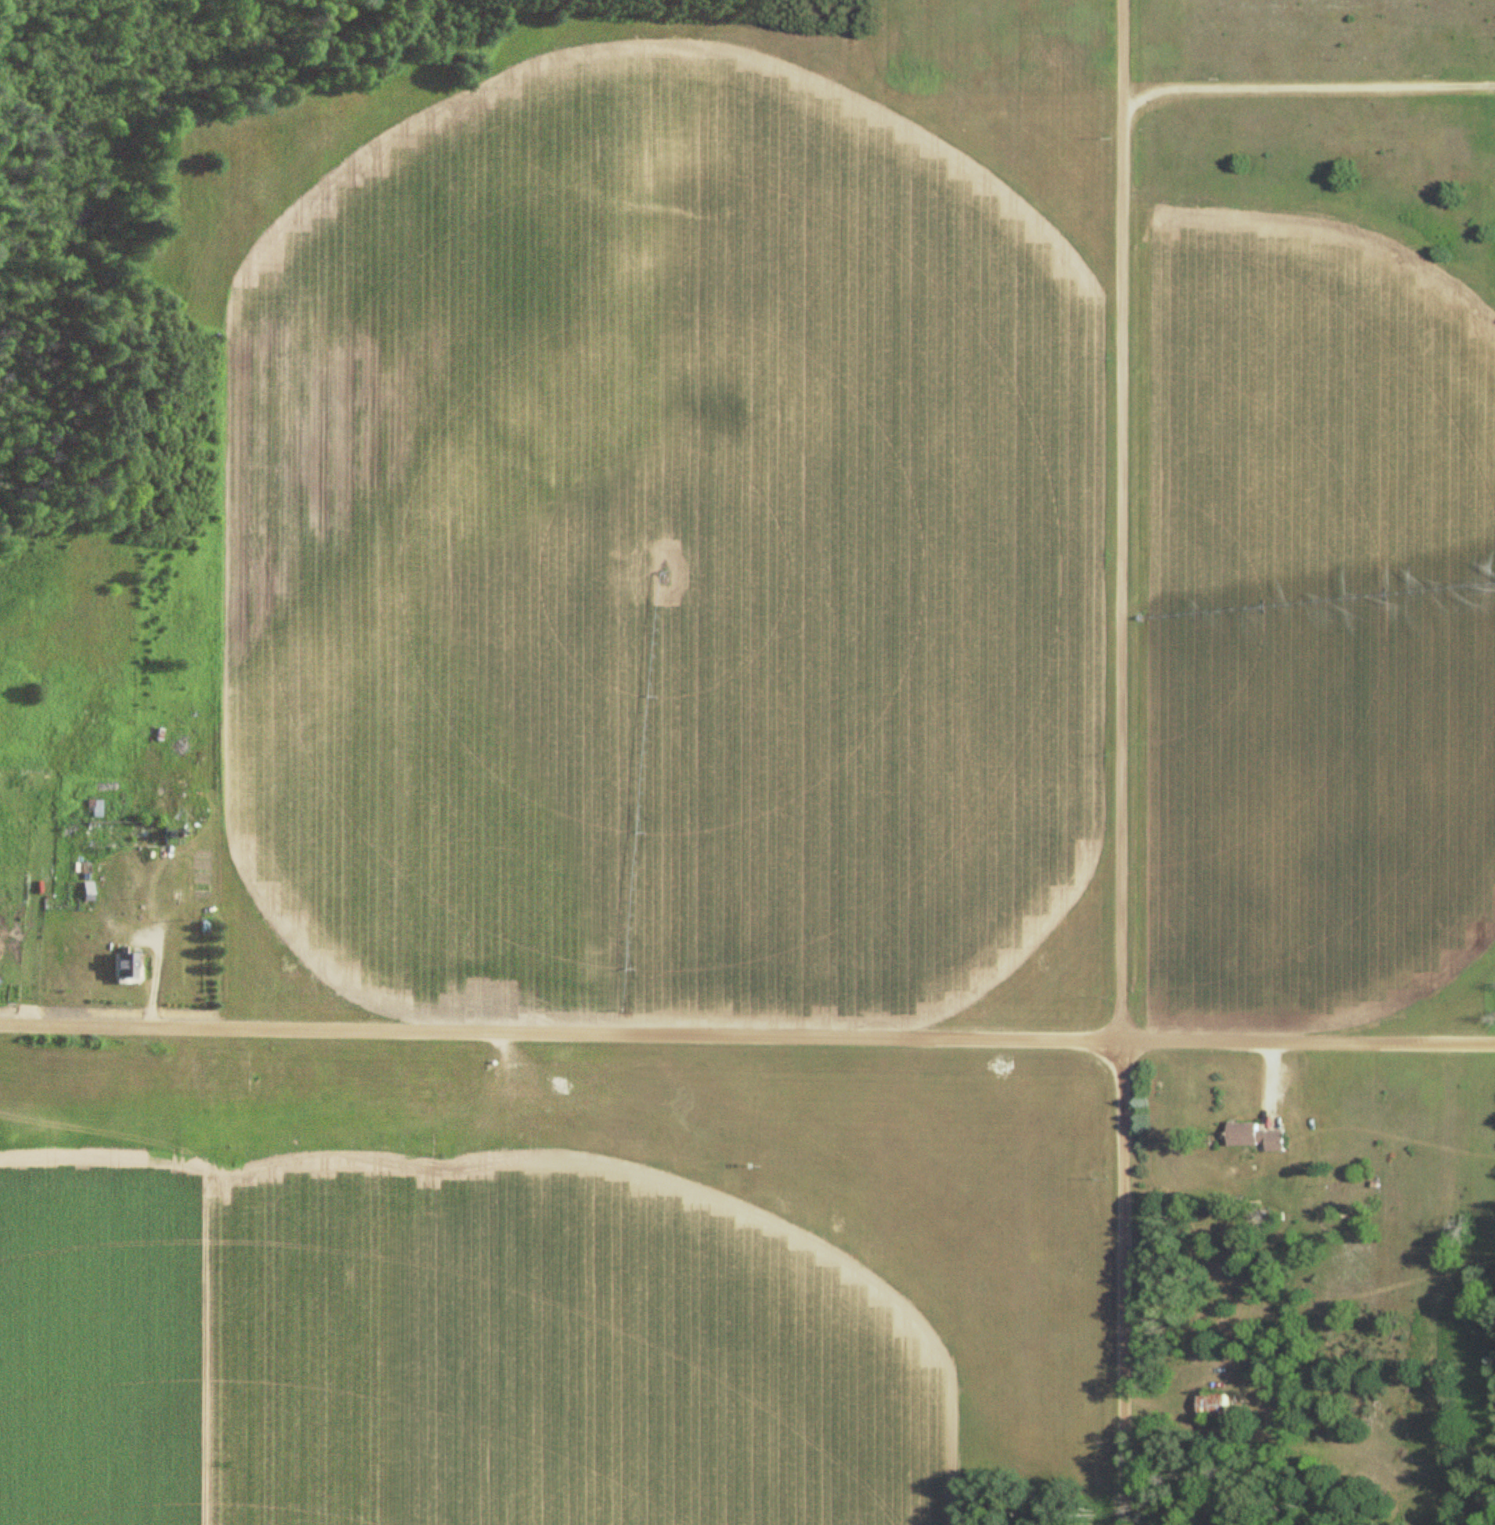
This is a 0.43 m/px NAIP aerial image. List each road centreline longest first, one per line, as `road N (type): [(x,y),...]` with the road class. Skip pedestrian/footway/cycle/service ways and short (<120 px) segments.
road 1 (residential): [(1119,1039),(0,1021)]
road 2 (track): [(1119,1039),(1121,0)]
road 3 (track): [(1118,1524),(1119,1039)]
road 4 (residential): [(1494,1042),(1119,1039)]

